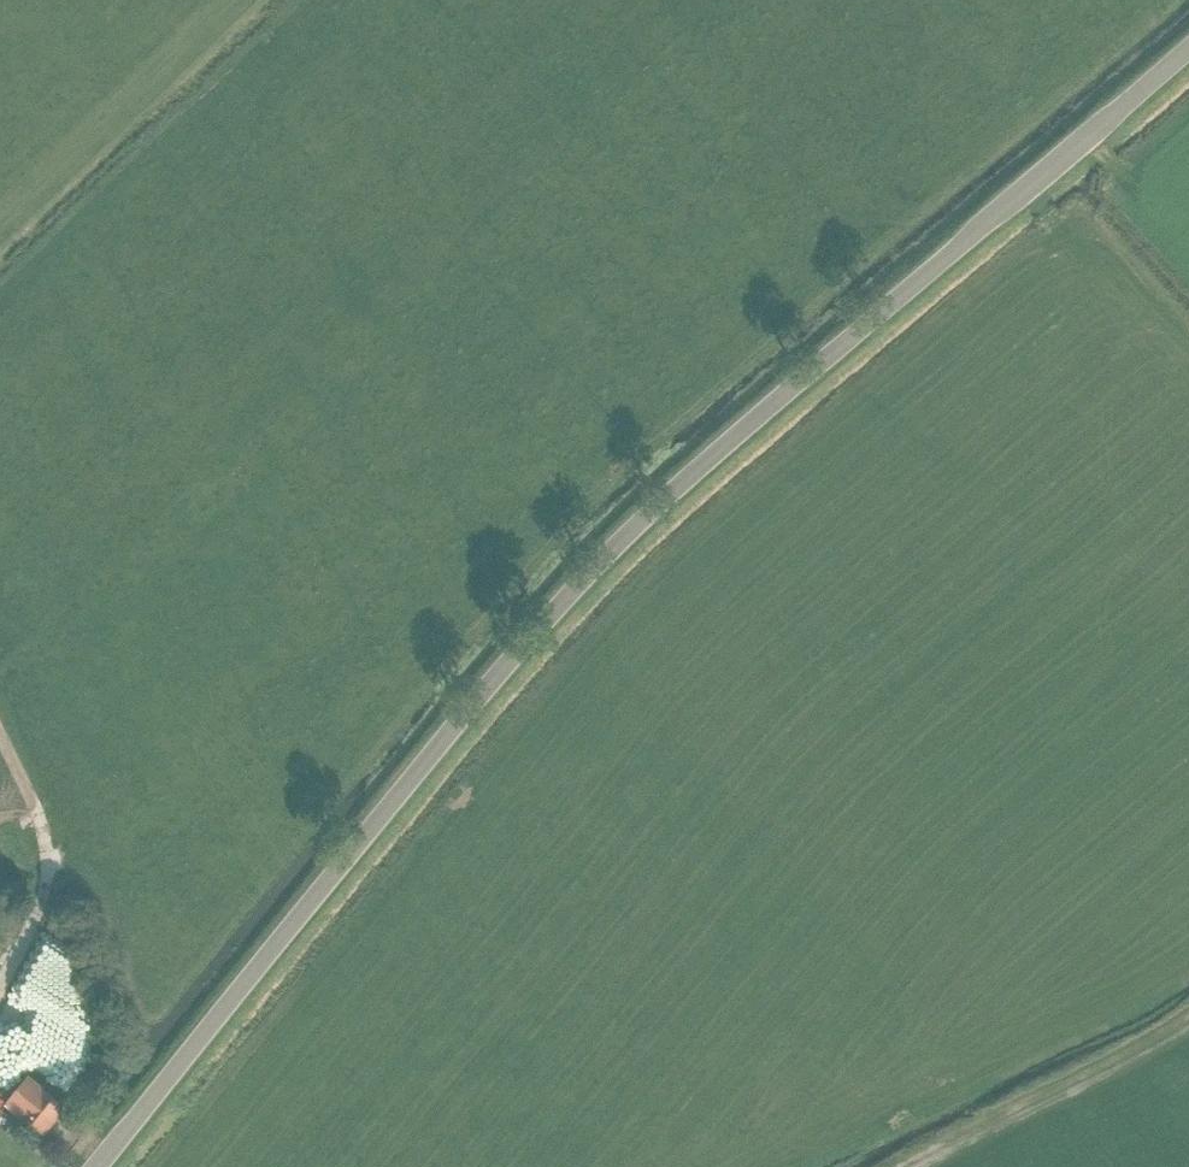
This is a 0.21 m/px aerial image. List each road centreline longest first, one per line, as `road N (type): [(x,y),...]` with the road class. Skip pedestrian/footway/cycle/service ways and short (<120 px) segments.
road 1 (tertiary): [(95,1166),(573,590),(1188,50)]
road 2 (track): [(910,1166),(1188,1020)]
road 3 (track): [(0,991),(41,905),(48,870),(42,820),(0,732)]

